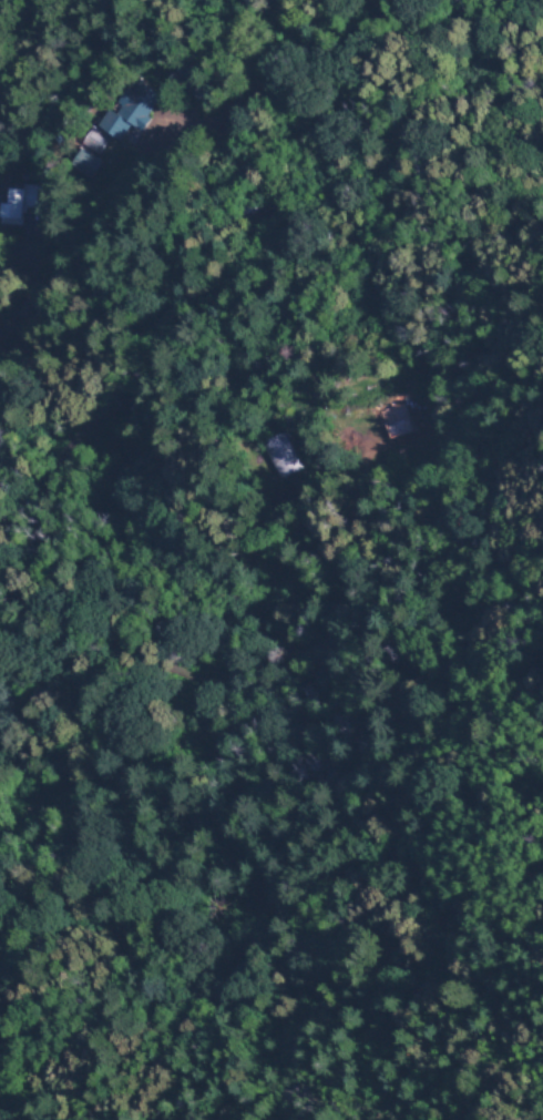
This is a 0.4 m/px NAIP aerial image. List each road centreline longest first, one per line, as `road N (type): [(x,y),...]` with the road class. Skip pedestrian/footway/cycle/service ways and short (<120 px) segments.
road 1 (residential): [(542,113),(521,122),(494,98),(473,0)]

